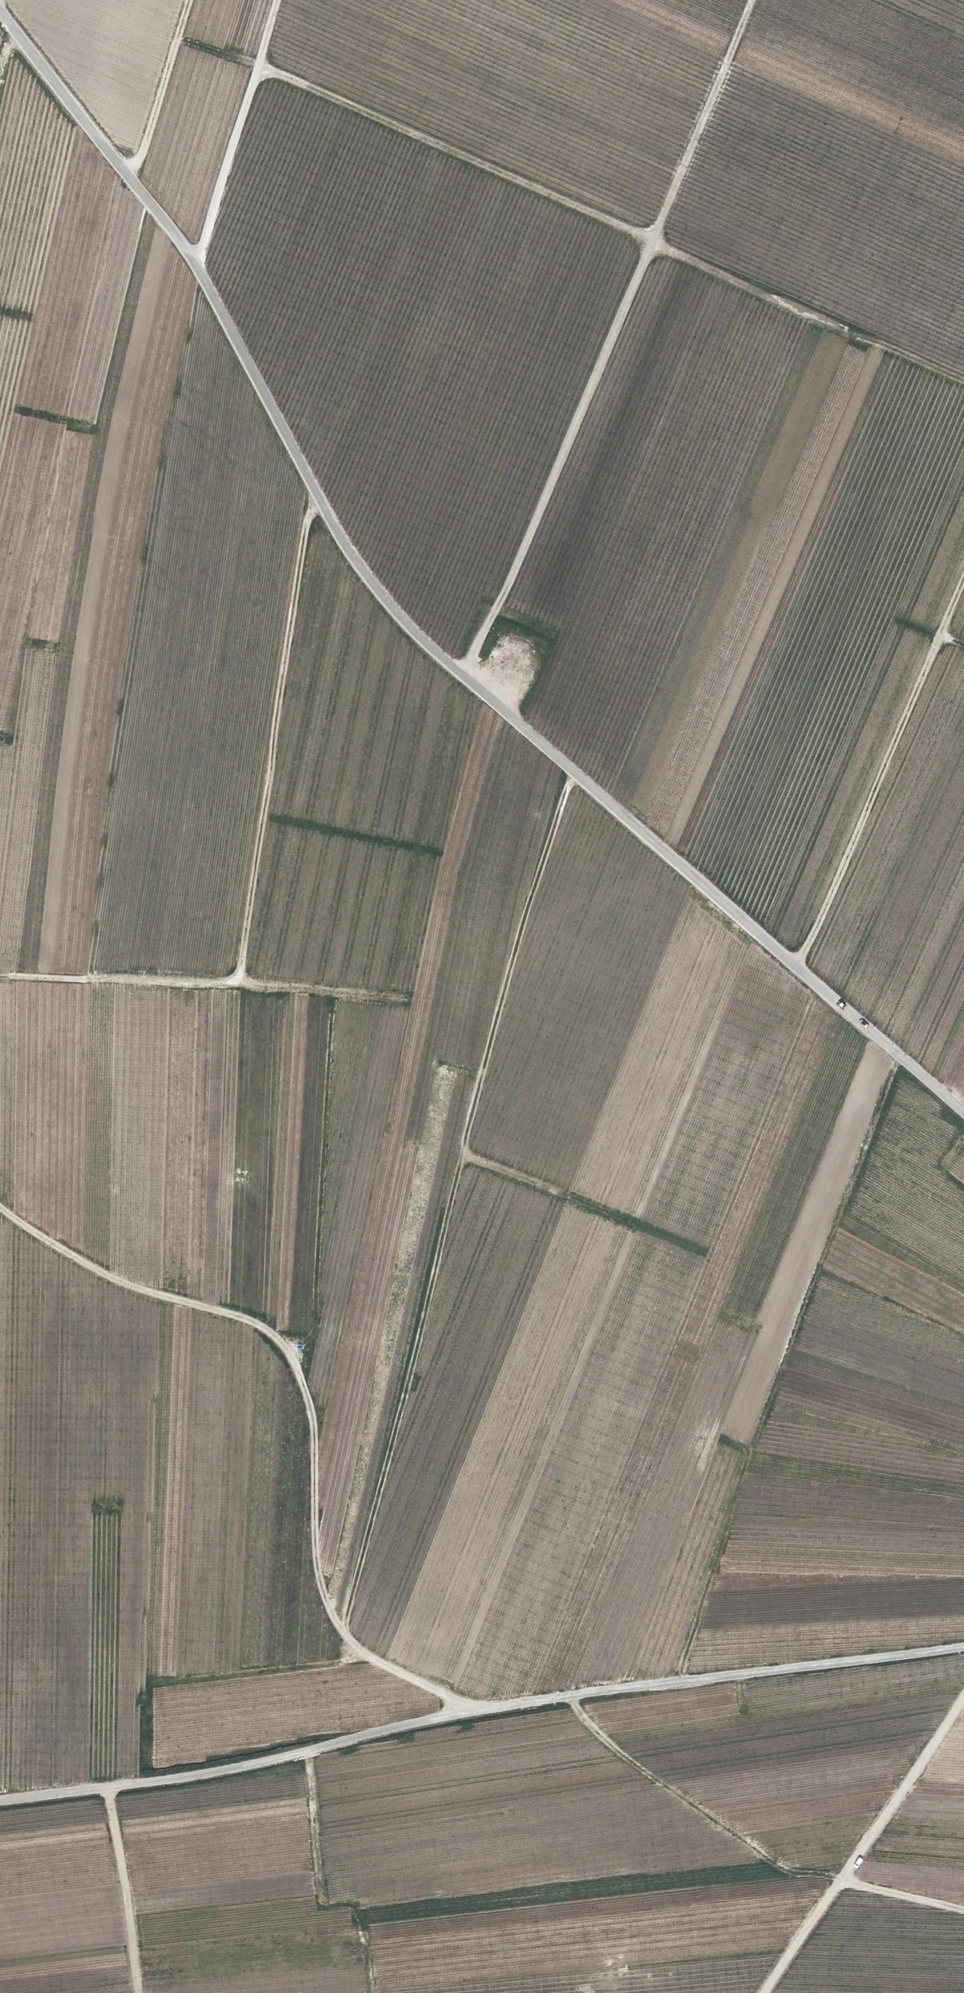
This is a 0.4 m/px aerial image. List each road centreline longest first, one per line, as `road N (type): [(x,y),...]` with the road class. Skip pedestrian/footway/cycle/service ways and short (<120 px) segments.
road 1 (unclassified): [(963,1114),(459,674),(380,586),(331,517),(197,265),(0,11)]
road 2 (unclassified): [(0,1801),(206,1772),(549,1695),(963,1644)]
road 3 (track): [(572,773),(460,1161),(427,1318),(341,1632)]
road 4 (track): [(257,69),(963,380)]
road 5 (track): [(0,1206),(116,1280),(247,1318),(273,1335),(311,1407),(312,1548),(324,1601),(341,1632),(371,1658),(471,1712)]
road 6 (track): [(897,1056),(683,1675)]
road 7 (track): [(314,485),(240,982)]
road 8 (track): [(648,242),(505,592),(459,674)]
road 9 (track): [(963,573),(794,967)]
road 10 (track): [(321,988),(294,1371)]
road 11 (track): [(838,1883),(778,1868),(549,1695)]
road 12 (track): [(278,0),(197,265)]
road 13 (track): [(838,1883),(963,1692)]
road 14 (track): [(104,1786),(136,1992)]
road 15 (track): [(240,982),(410,1002)]
road 16 (track): [(838,1883),(767,1992)]
road 17 (track): [(838,1883),(963,1913)]

